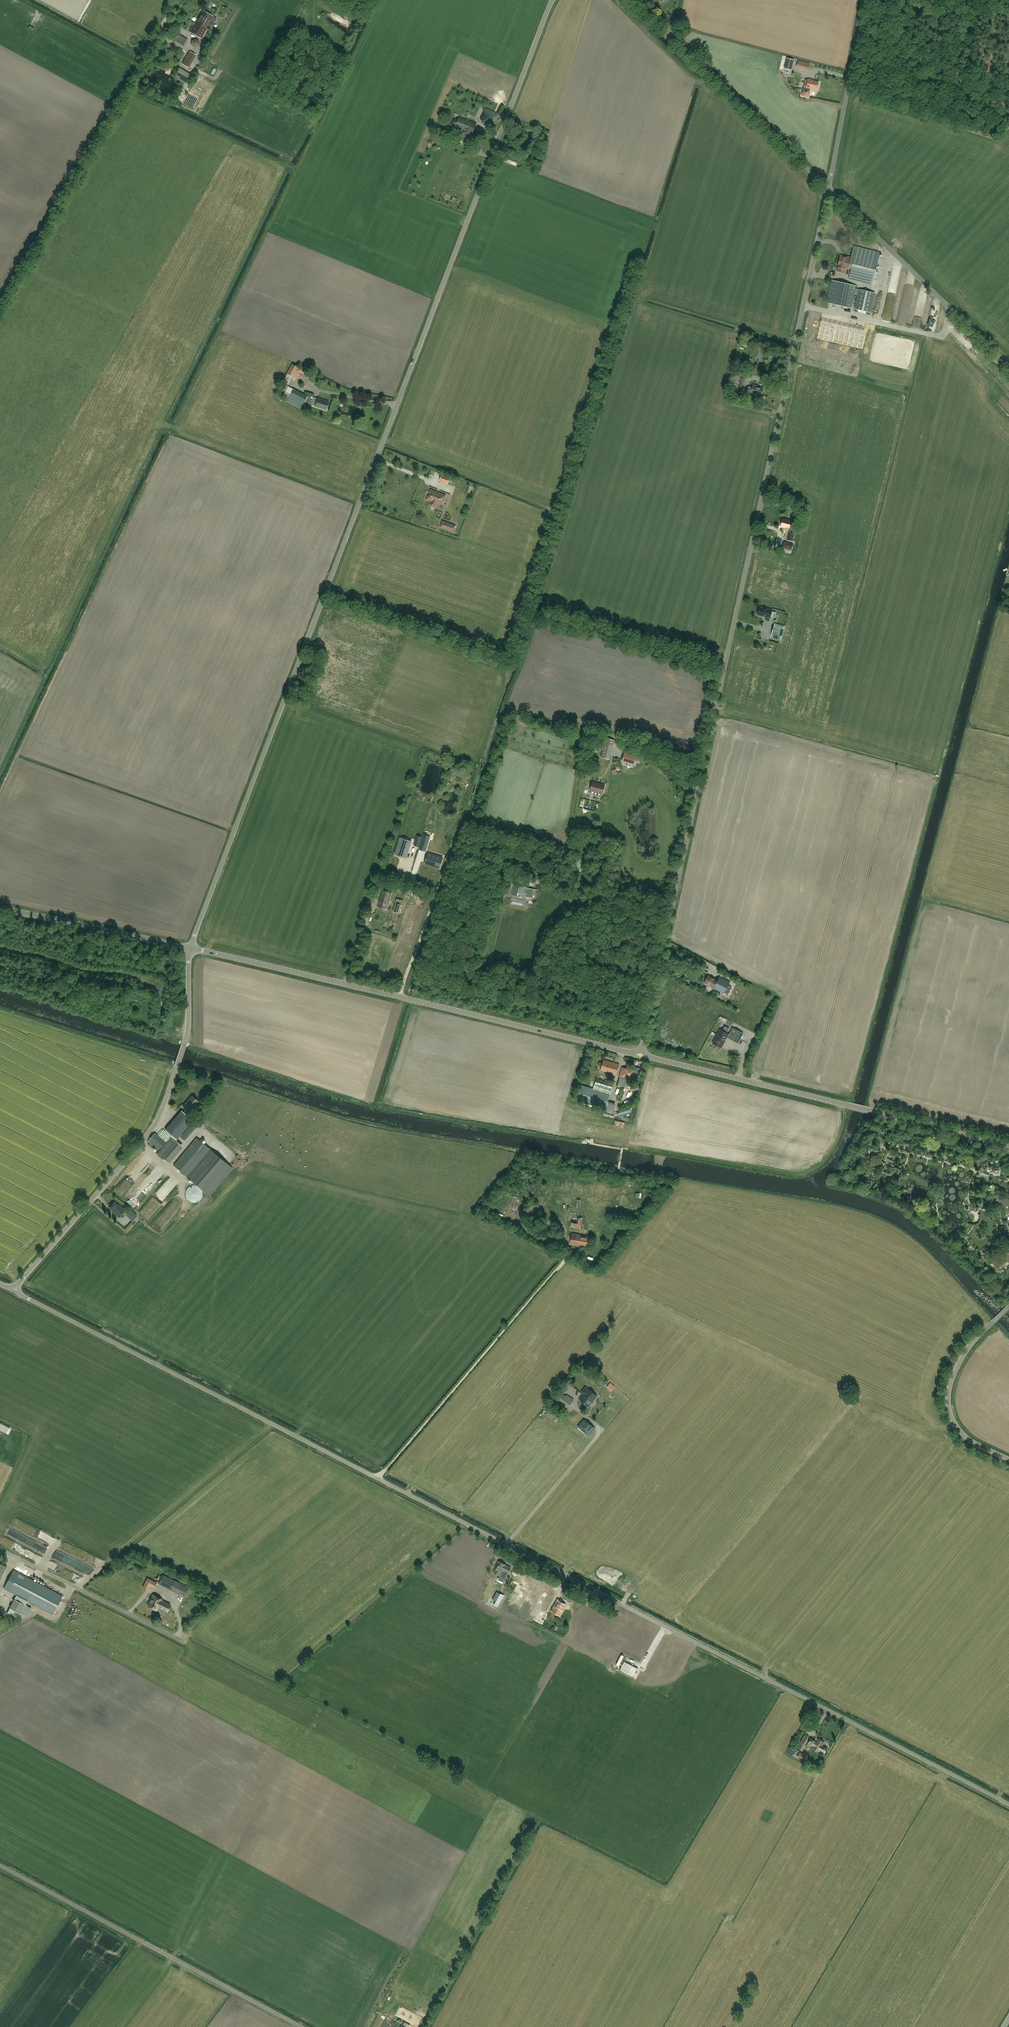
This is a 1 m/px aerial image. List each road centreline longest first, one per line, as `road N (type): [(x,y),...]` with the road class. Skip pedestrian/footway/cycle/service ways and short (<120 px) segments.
road 1 (unclassified): [(1008,1804),(12,1290)]
road 2 (unclassified): [(190,948),(552,0)]
road 3 (unclassified): [(640,1055),(829,190)]
road 4 (tertiary): [(640,1055),(190,948)]
road 5 (unclassified): [(12,1290),(154,1126),(188,1028),(190,948)]
road 6 (tertiary): [(1008,1145),(640,1055)]
road 7 (unclassified): [(0,307),(178,0)]
road 8 (unclassified): [(302,2026),(0,1865)]
road 9 (unclassified): [(829,190),(633,0)]
road 10 (unclassified): [(1008,366),(829,190)]
road 11 (unclassified): [(184,1639),(0,1550)]
road 12 (unclassified): [(1008,1459),(967,1437),(948,1404),(970,1345),(1008,1307)]
road 13 (tertiary): [(190,948),(0,908)]
road 14 (unclassified): [(829,190),(865,0)]

